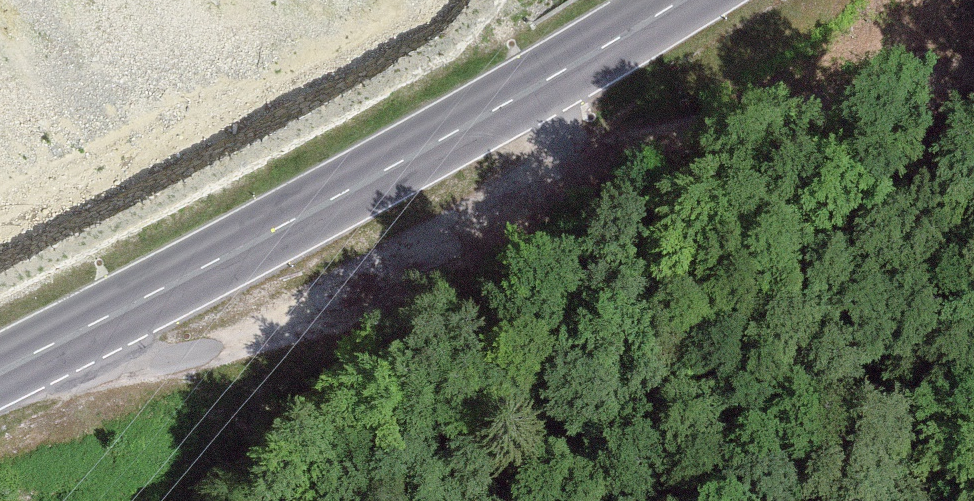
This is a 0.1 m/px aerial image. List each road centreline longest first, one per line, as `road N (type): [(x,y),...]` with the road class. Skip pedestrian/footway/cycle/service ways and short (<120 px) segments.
road 1 (track): [(0,368),(296,351),(475,256),(614,31)]
road 2 (secondary): [(0,364),(344,192),(666,0)]
road 3 (track): [(973,68),(707,119),(527,172)]

